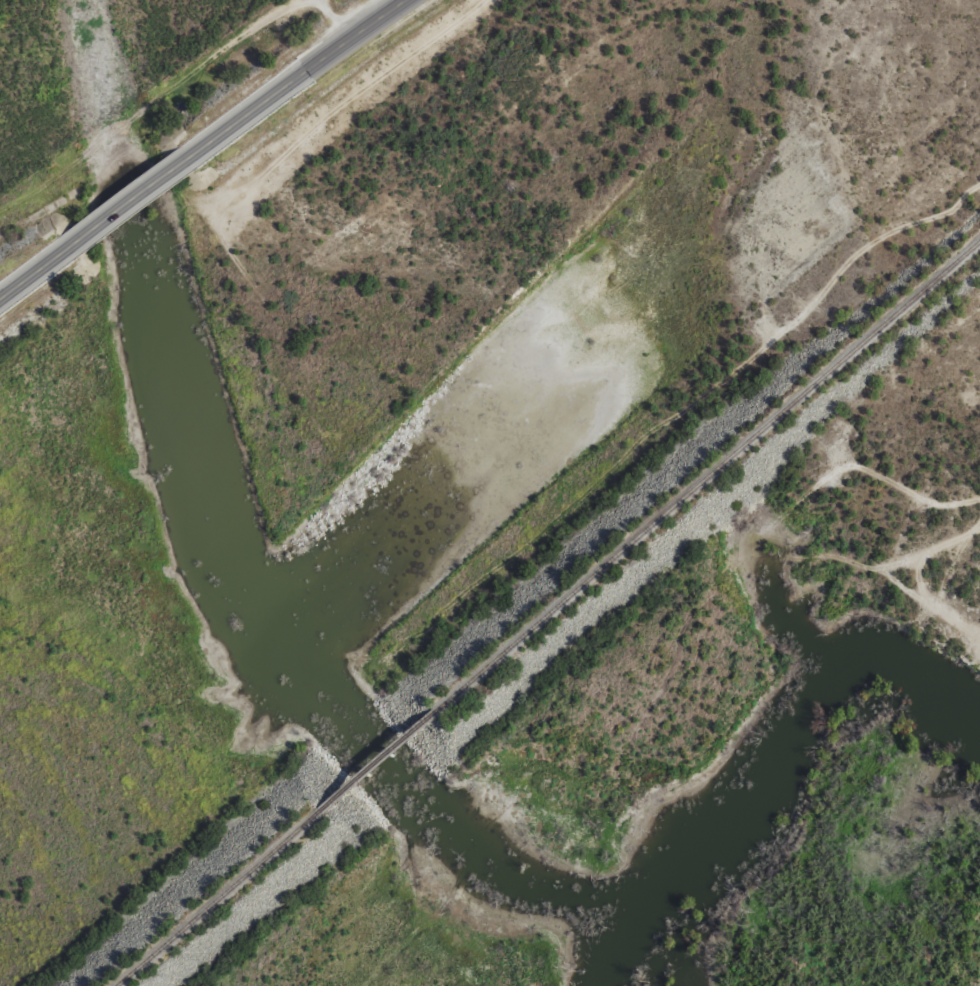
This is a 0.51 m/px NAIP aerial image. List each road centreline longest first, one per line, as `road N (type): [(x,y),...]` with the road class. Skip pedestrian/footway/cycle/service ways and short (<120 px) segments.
road 1 (trunk): [(190,173),(434,0)]
road 2 (trunk): [(62,265),(190,173)]

